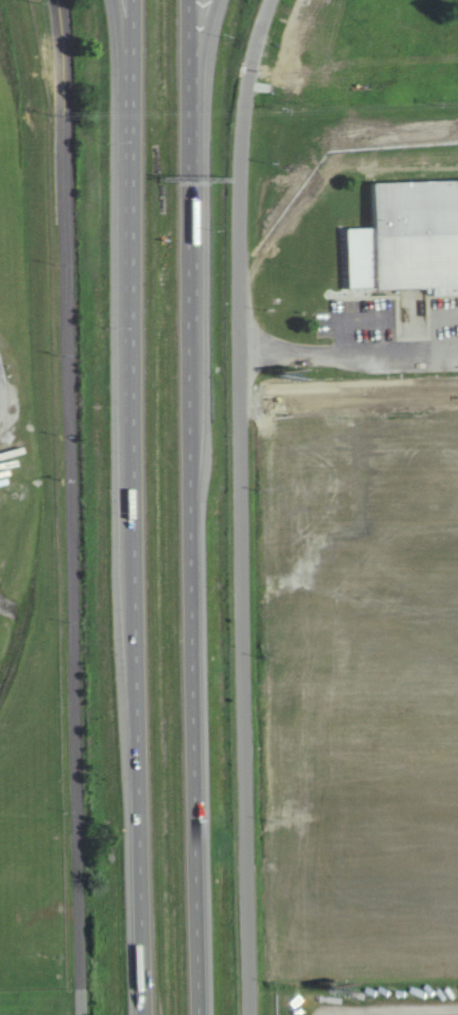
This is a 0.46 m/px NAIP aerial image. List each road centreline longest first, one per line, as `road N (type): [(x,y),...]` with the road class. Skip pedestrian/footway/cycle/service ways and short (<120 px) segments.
road 1 (residential): [(251,1014),(247,86),(273,0)]
road 2 (motorway): [(133,0),(145,1014)]
road 3 (motorway): [(199,1014),(189,0)]
road 4 (residential): [(84,1014),(60,9)]

